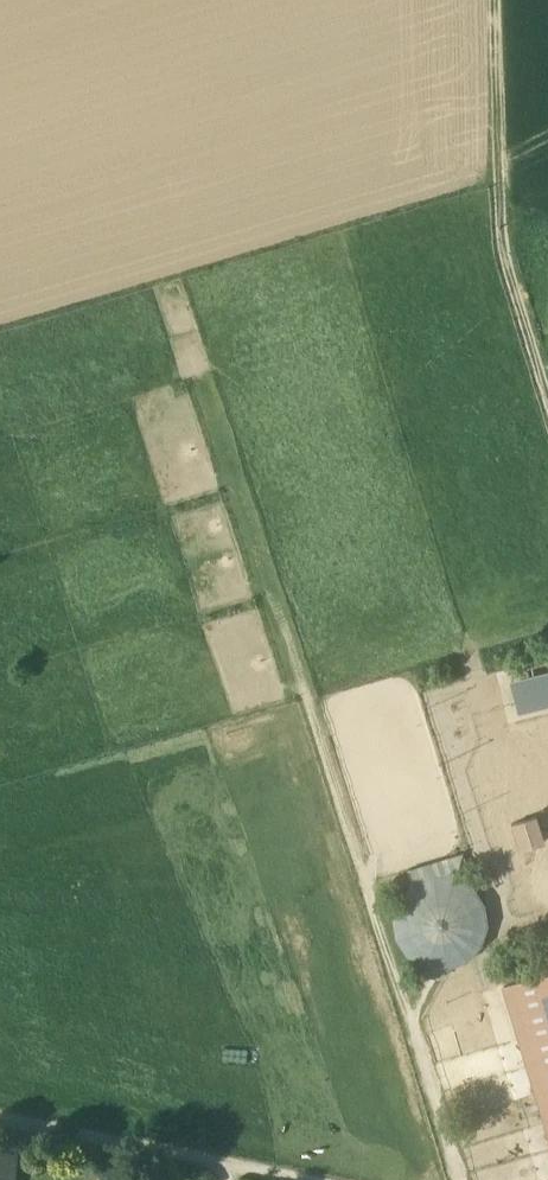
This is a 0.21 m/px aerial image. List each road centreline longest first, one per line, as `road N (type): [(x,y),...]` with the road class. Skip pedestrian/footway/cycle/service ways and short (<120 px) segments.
road 1 (track): [(507,0),(521,272),(547,355)]
road 2 (track): [(0,1119),(273,1179)]

